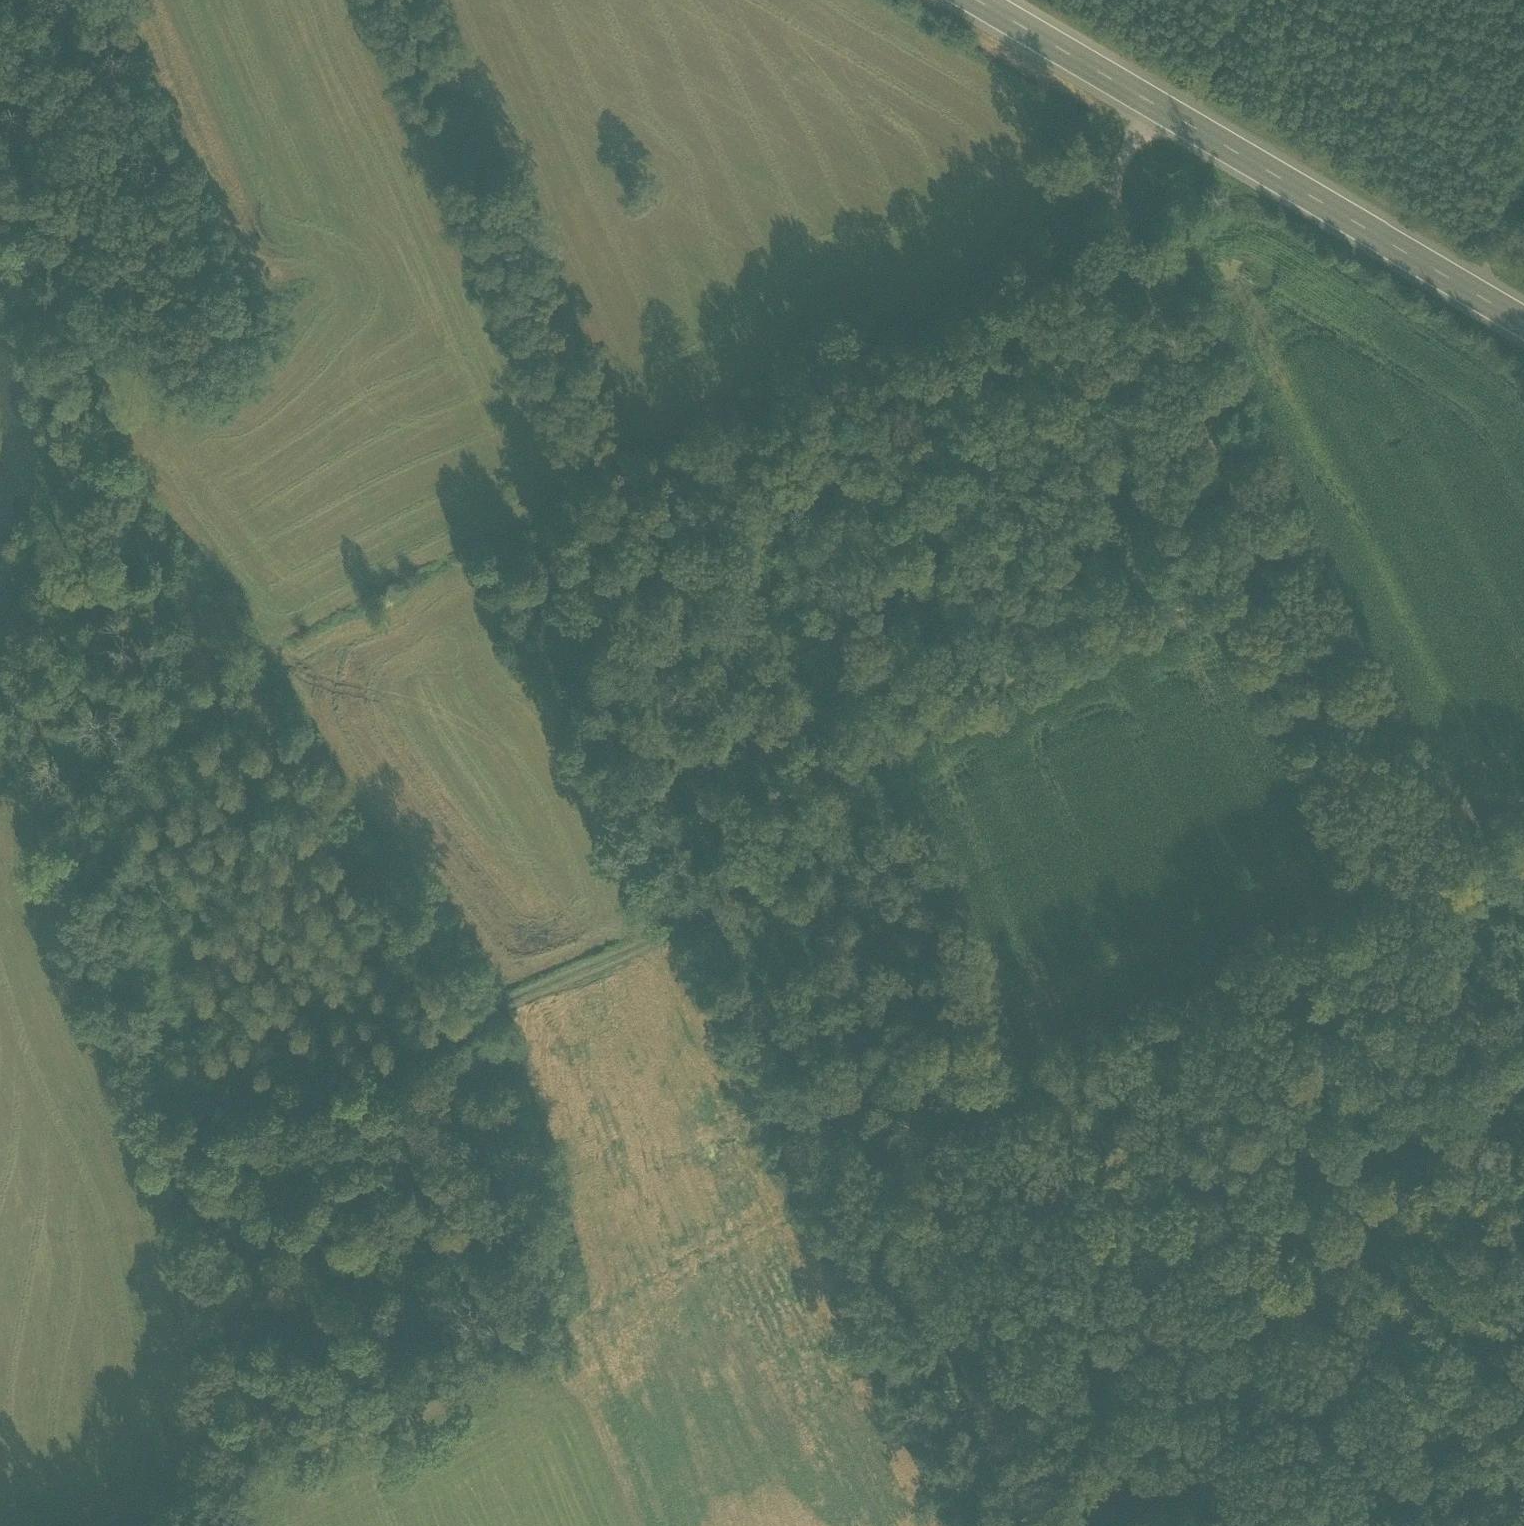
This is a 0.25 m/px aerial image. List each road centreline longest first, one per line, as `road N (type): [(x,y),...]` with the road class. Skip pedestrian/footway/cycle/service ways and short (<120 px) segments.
road 1 (track): [(1523,1130),(1116,213),(1122,171),(1159,107)]
road 2 (secondary): [(977,0),(1523,321)]

